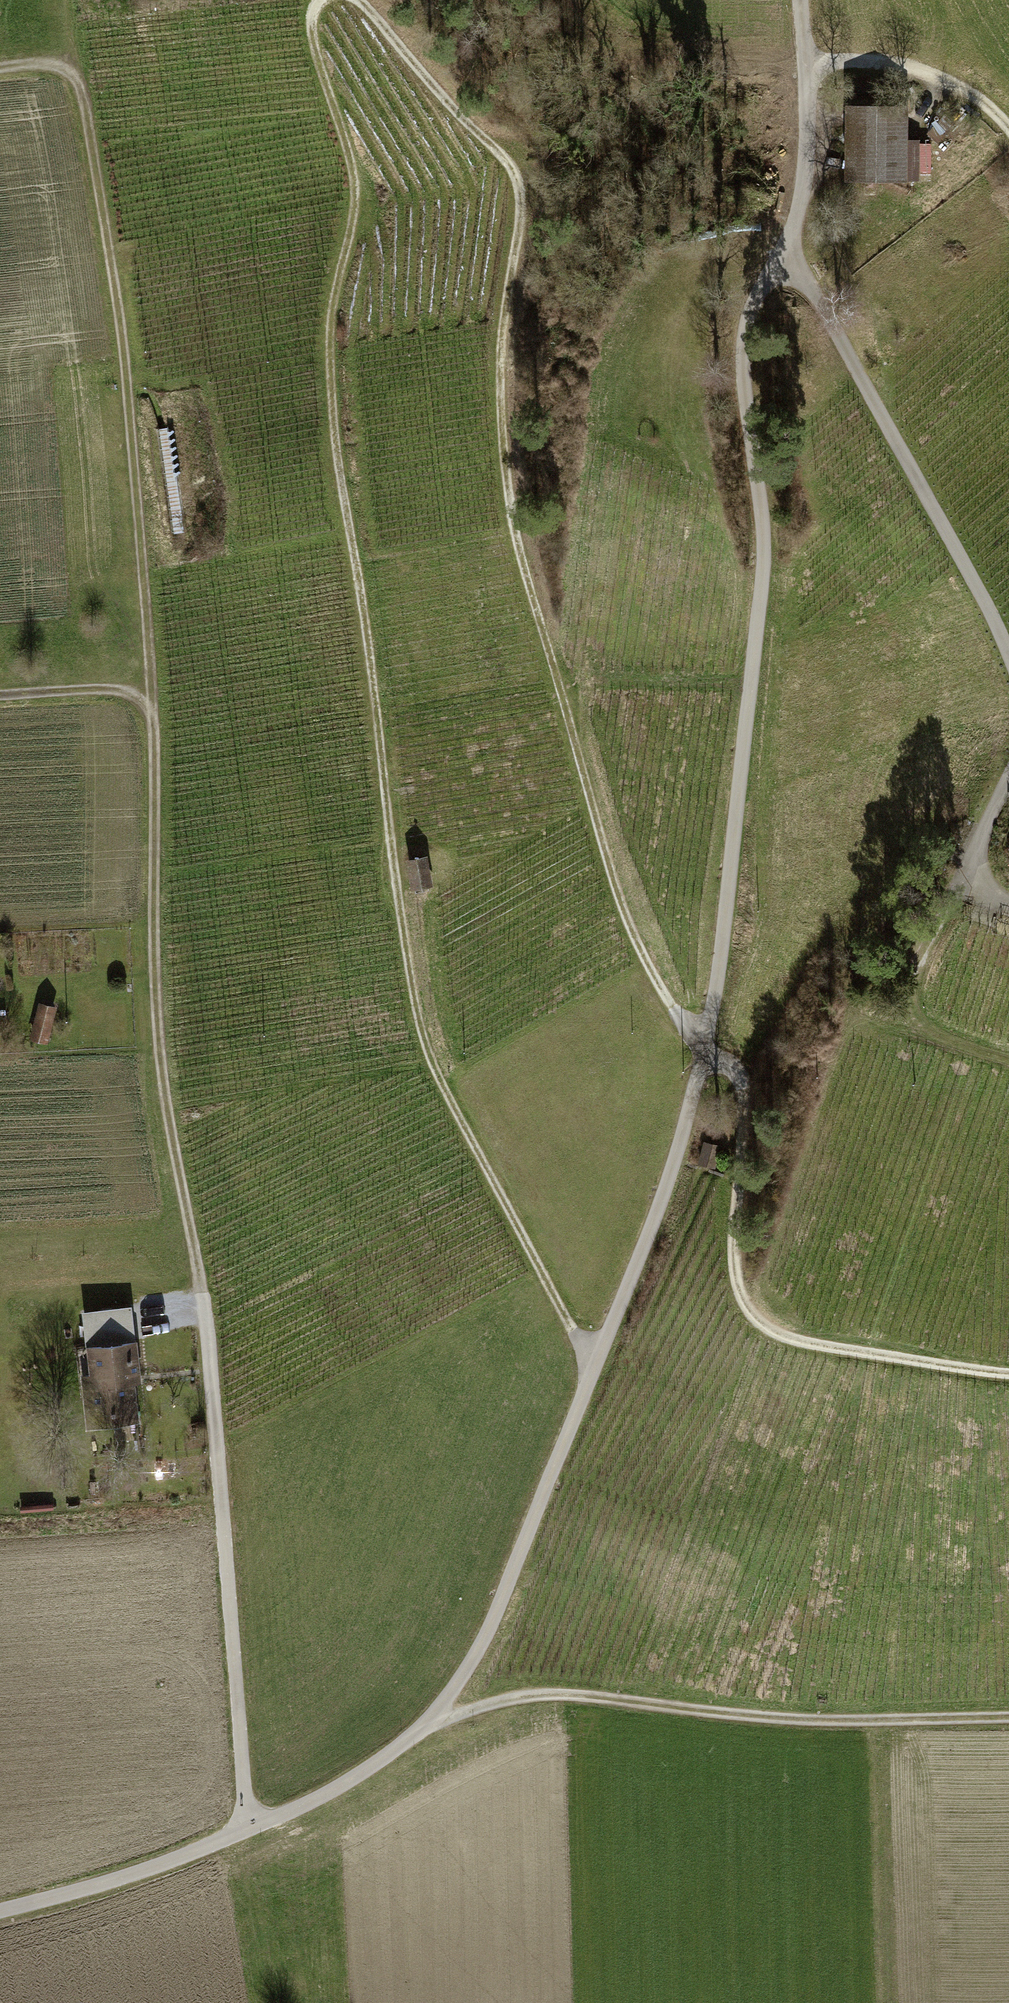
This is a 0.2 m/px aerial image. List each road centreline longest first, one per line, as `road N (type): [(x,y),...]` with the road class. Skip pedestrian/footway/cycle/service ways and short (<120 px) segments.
road 1 (unclassified): [(800,0),(811,129),(791,236),(762,268),(745,322),(761,580),(706,1050),(669,1173),(489,1626),(431,1722),(343,1784),(247,1830),(0,1919)]
road 2 (track): [(247,1830),(205,1310),(162,1068),(150,689),(122,375),(75,59)]
road 3 (track): [(1008,1375),(880,1361),(790,1341),(744,1300),(734,1263),(743,1126),(737,1082),(671,1002),(618,900),(509,509),(498,369),(522,214),(515,171),(361,0)]
road 4 (track): [(322,0),(310,25),(351,159),(356,203),(333,315),(332,422),(415,1000),(439,1077),(596,1362)]
road 5 (track): [(431,1722),(527,1693),(738,1718),(1008,1717)]
road 6 (track): [(791,236),(1008,651)]
road 7 (track): [(1008,1058),(930,1031),(909,1000),(919,960),(968,857)]
road 8 (track): [(1008,136),(985,99),(894,61),(806,65)]
road 9 (track): [(0,696),(150,689)]

